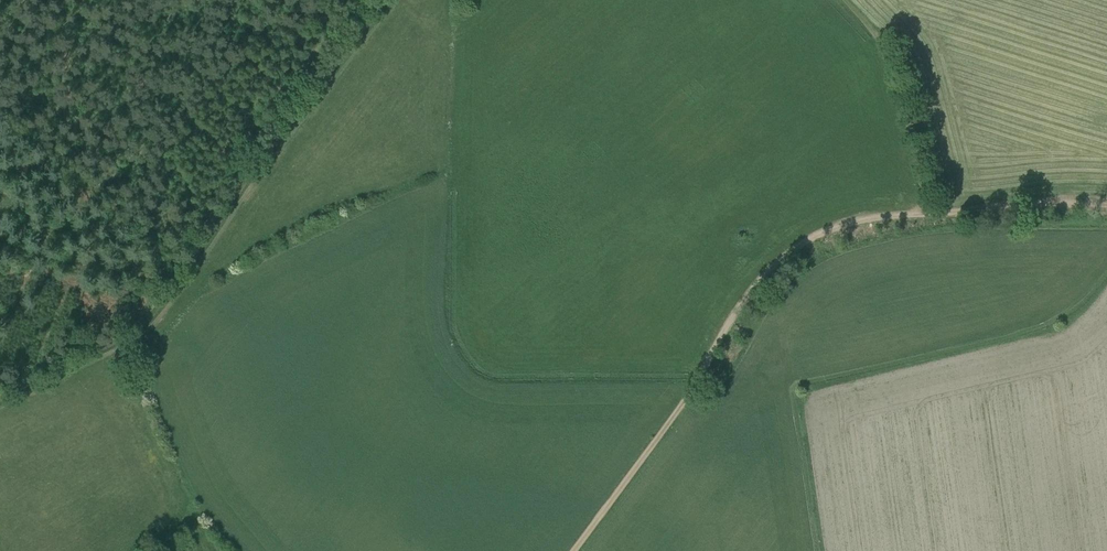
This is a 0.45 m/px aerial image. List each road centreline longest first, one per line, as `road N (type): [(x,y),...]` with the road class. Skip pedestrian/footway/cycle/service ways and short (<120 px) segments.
road 1 (track): [(1106,209),(930,212),(857,224),(807,244),(754,295),(572,550)]
road 2 (track): [(841,0),(882,45),(930,212)]

